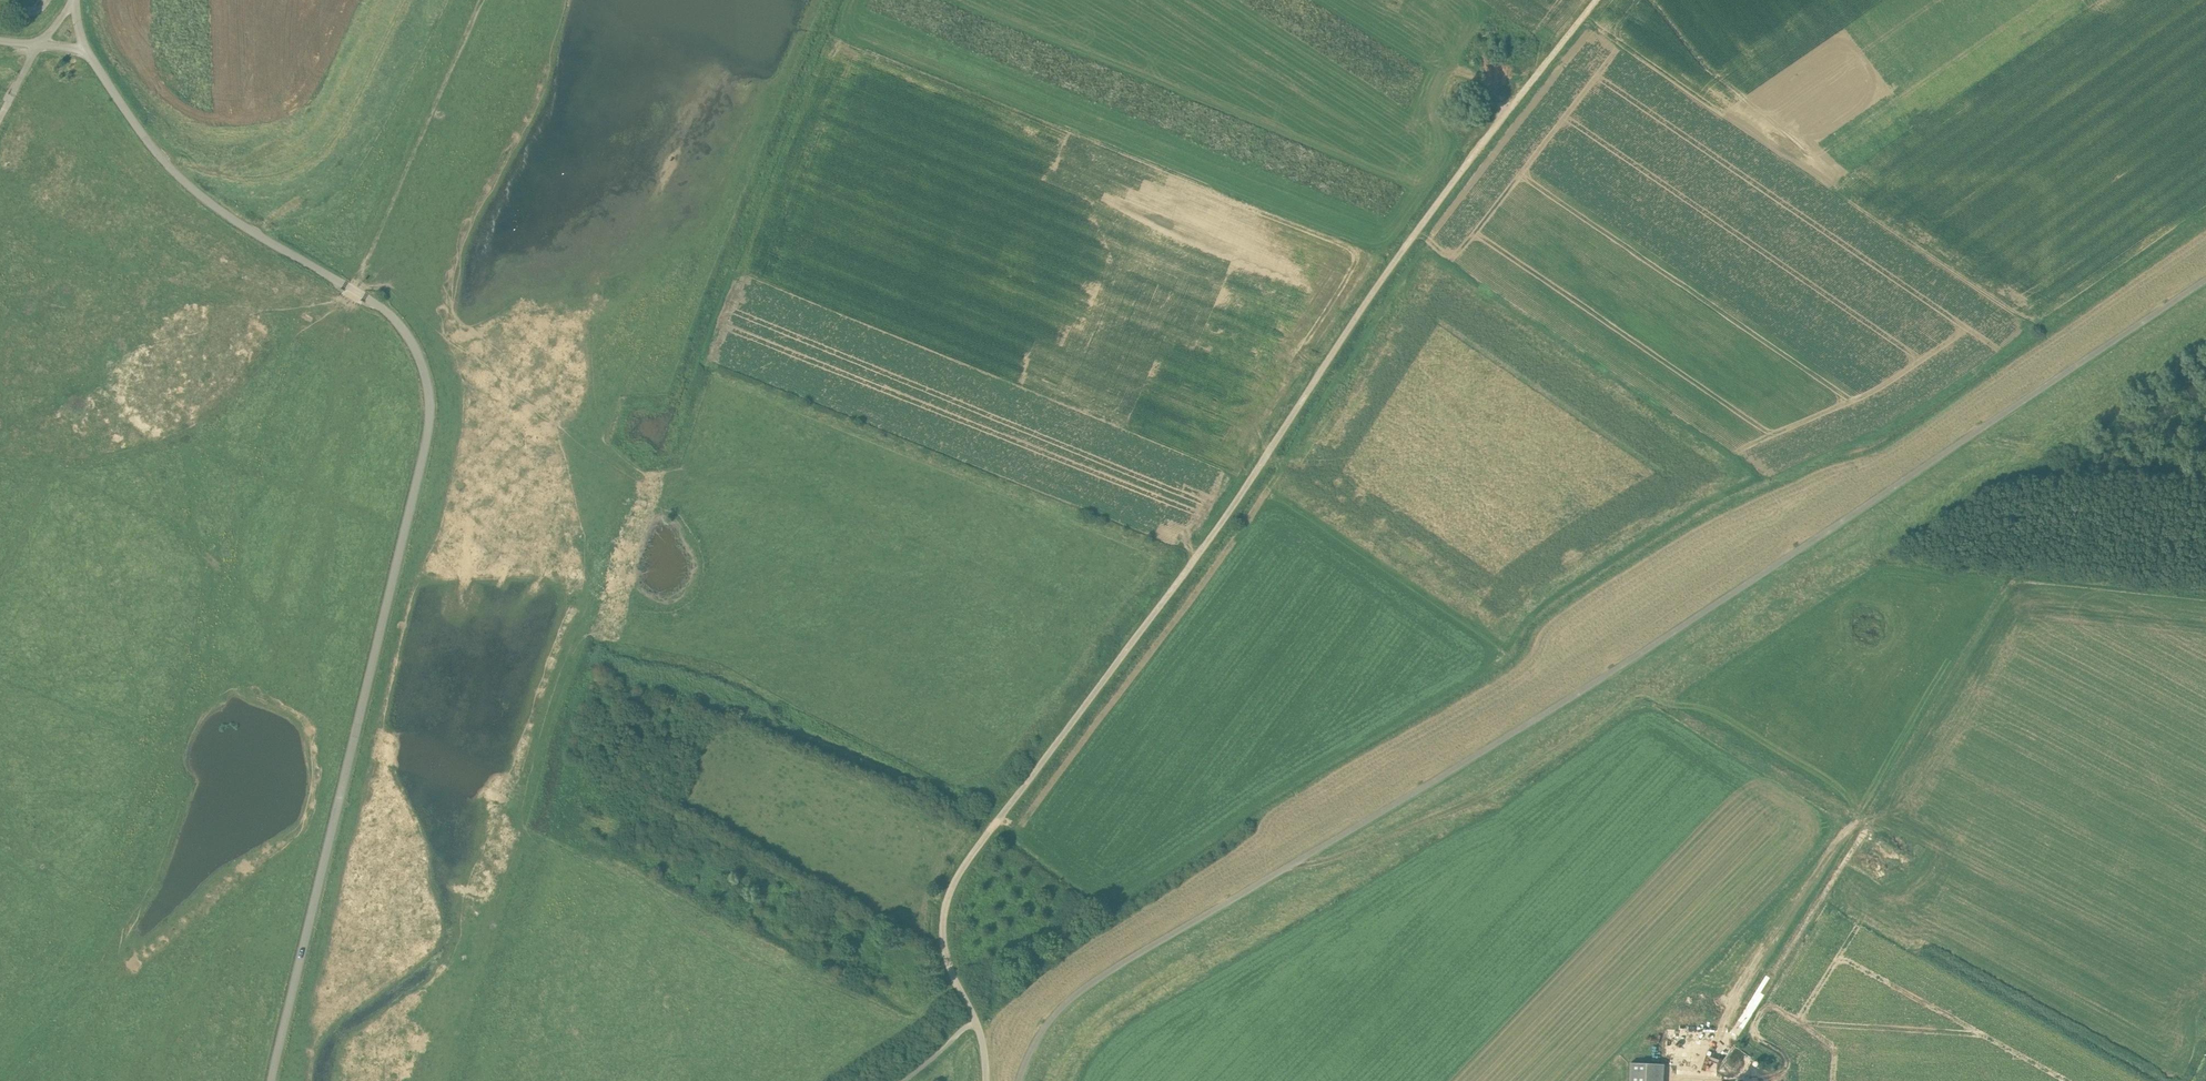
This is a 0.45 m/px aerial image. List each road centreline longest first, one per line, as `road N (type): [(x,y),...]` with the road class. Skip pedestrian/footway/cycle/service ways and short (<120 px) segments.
road 1 (unclassified): [(1019,1080),(1048,1024),(1106,973),(1563,704),(2205,279)]
road 2 (unclassified): [(986,1080),(977,1024),(946,950),(946,909),(960,873),(1210,539),(1479,147),(1597,0)]
road 3 (unclassified): [(273,1080),(431,419),(427,380),(396,319),(174,171),(85,48)]
road 4 (track): [(355,291),(481,0)]

